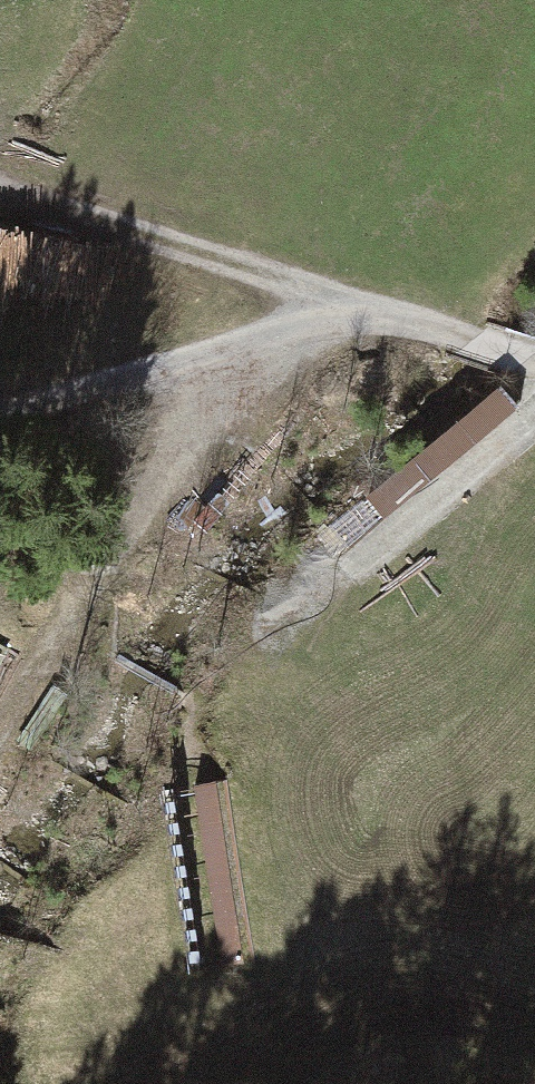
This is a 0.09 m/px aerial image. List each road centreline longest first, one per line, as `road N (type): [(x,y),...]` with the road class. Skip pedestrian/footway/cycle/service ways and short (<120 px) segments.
road 1 (track): [(0,192),(355,317),(161,466),(0,717)]
road 2 (track): [(355,317),(245,372),(0,431)]
road 3 (unclassified): [(534,425),(283,642),(273,669)]
road 4 (unclassified): [(534,361),(355,317)]

